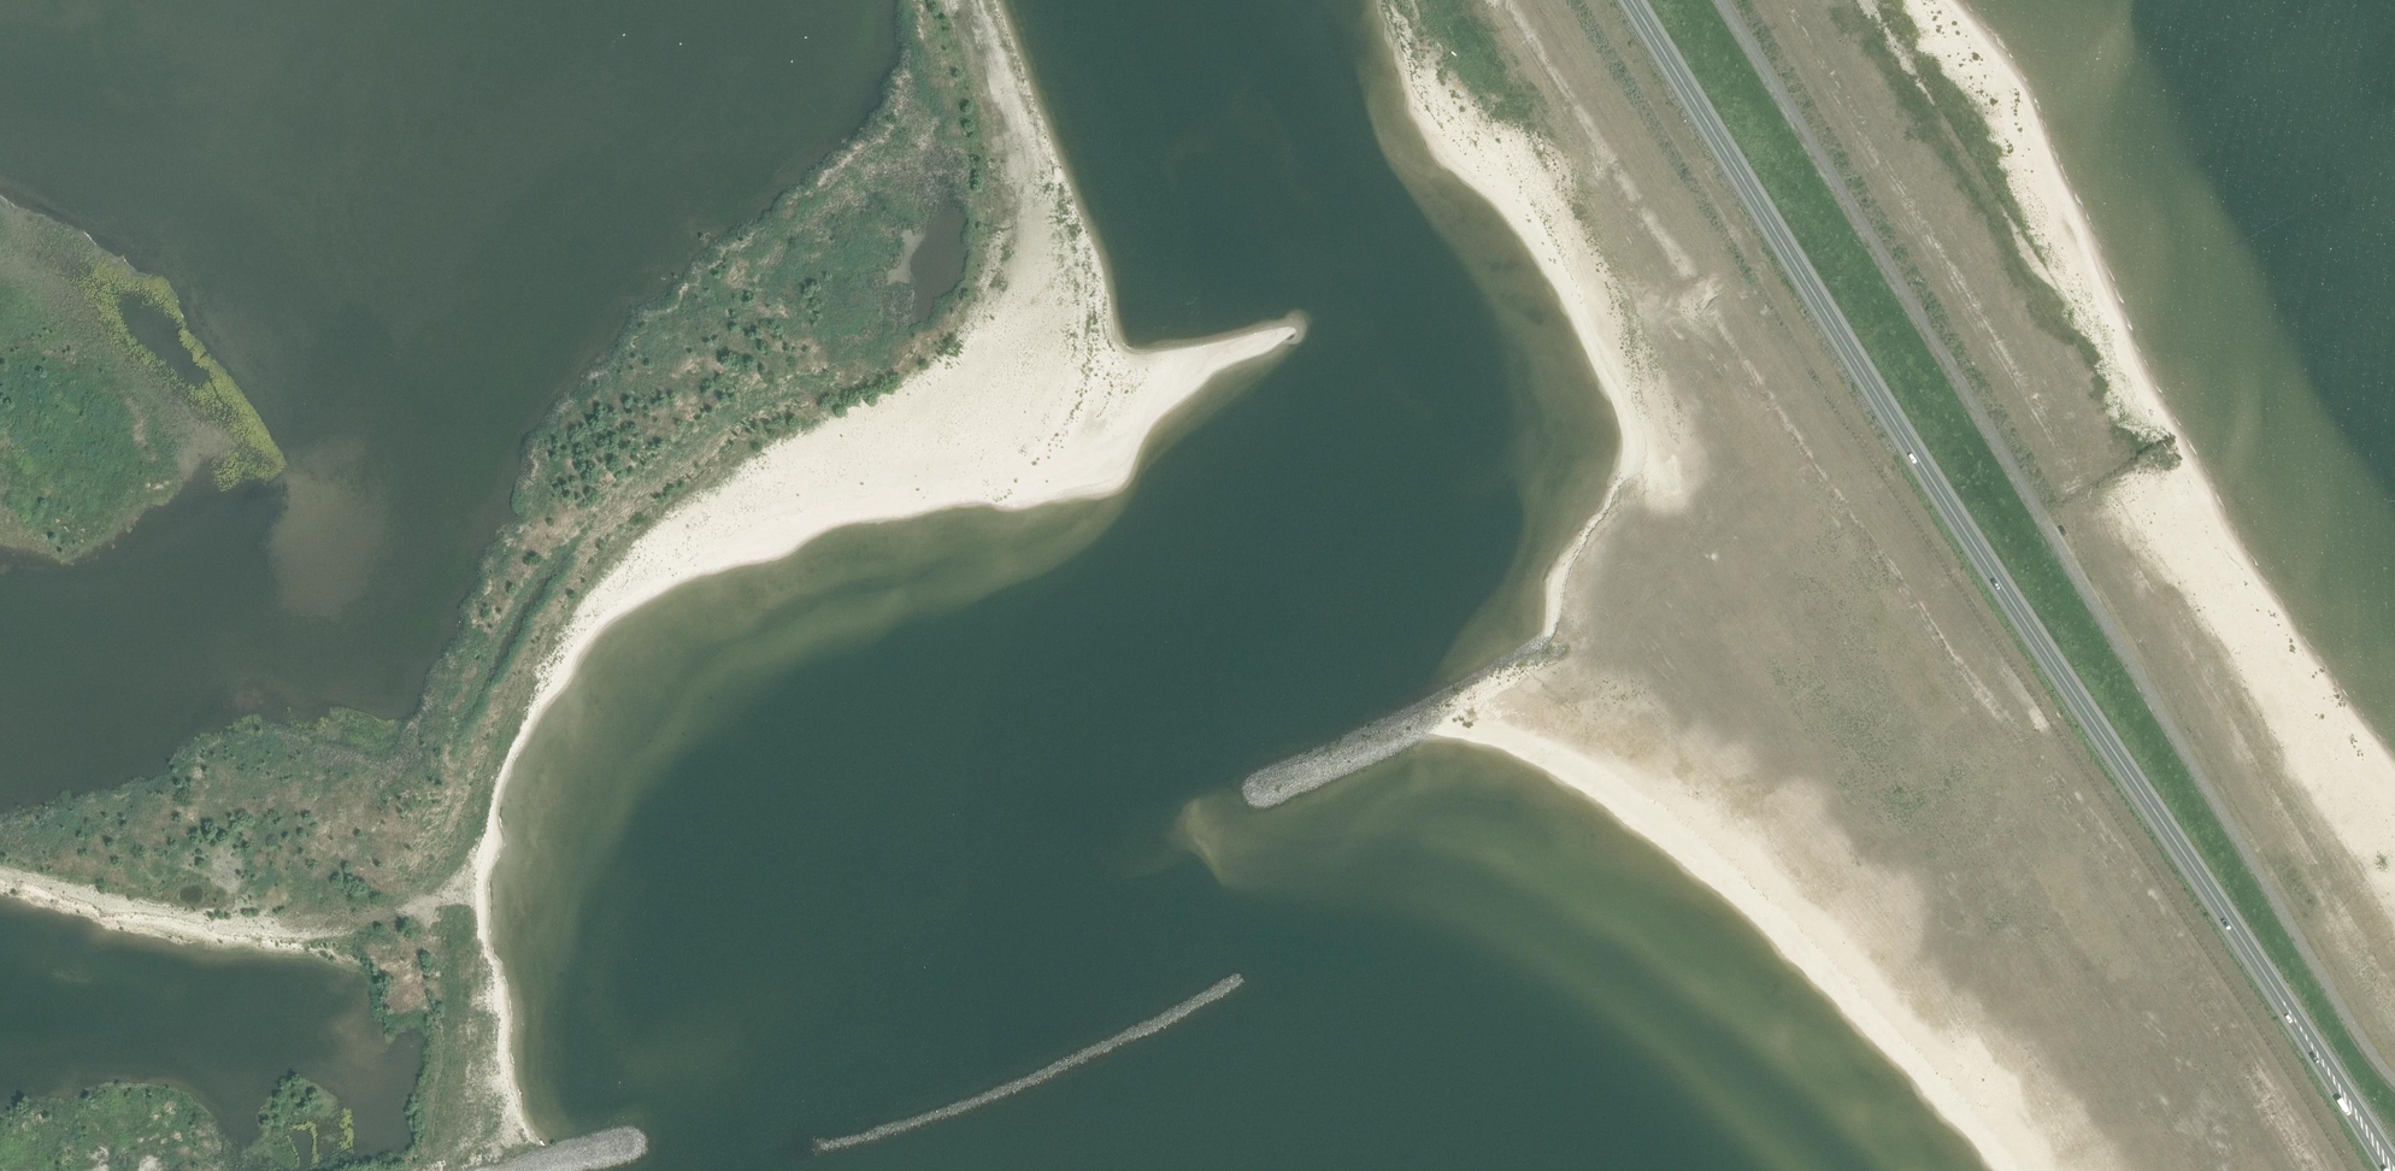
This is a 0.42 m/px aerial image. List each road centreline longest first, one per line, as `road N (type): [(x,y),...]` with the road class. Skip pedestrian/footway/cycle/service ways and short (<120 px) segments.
road 1 (trunk): [(2392,1170),(1924,469),(1631,0)]

